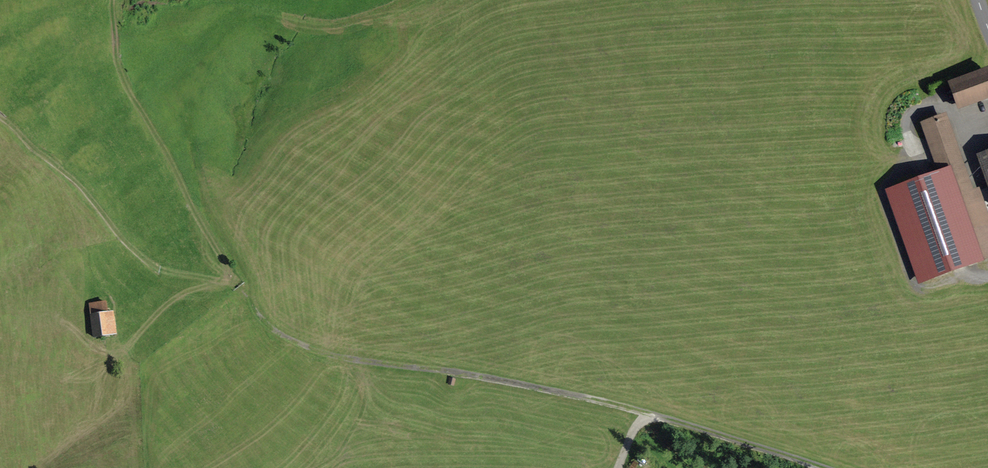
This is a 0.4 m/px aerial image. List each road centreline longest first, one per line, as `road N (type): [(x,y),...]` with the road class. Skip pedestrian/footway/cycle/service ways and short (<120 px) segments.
road 1 (track): [(817,467),(540,389),(355,363),(273,334),(238,290)]
road 2 (track): [(113,0),(117,59),(128,90),(238,290)]
road 3 (track): [(238,290),(163,274),(137,258),(89,199),(0,120)]

